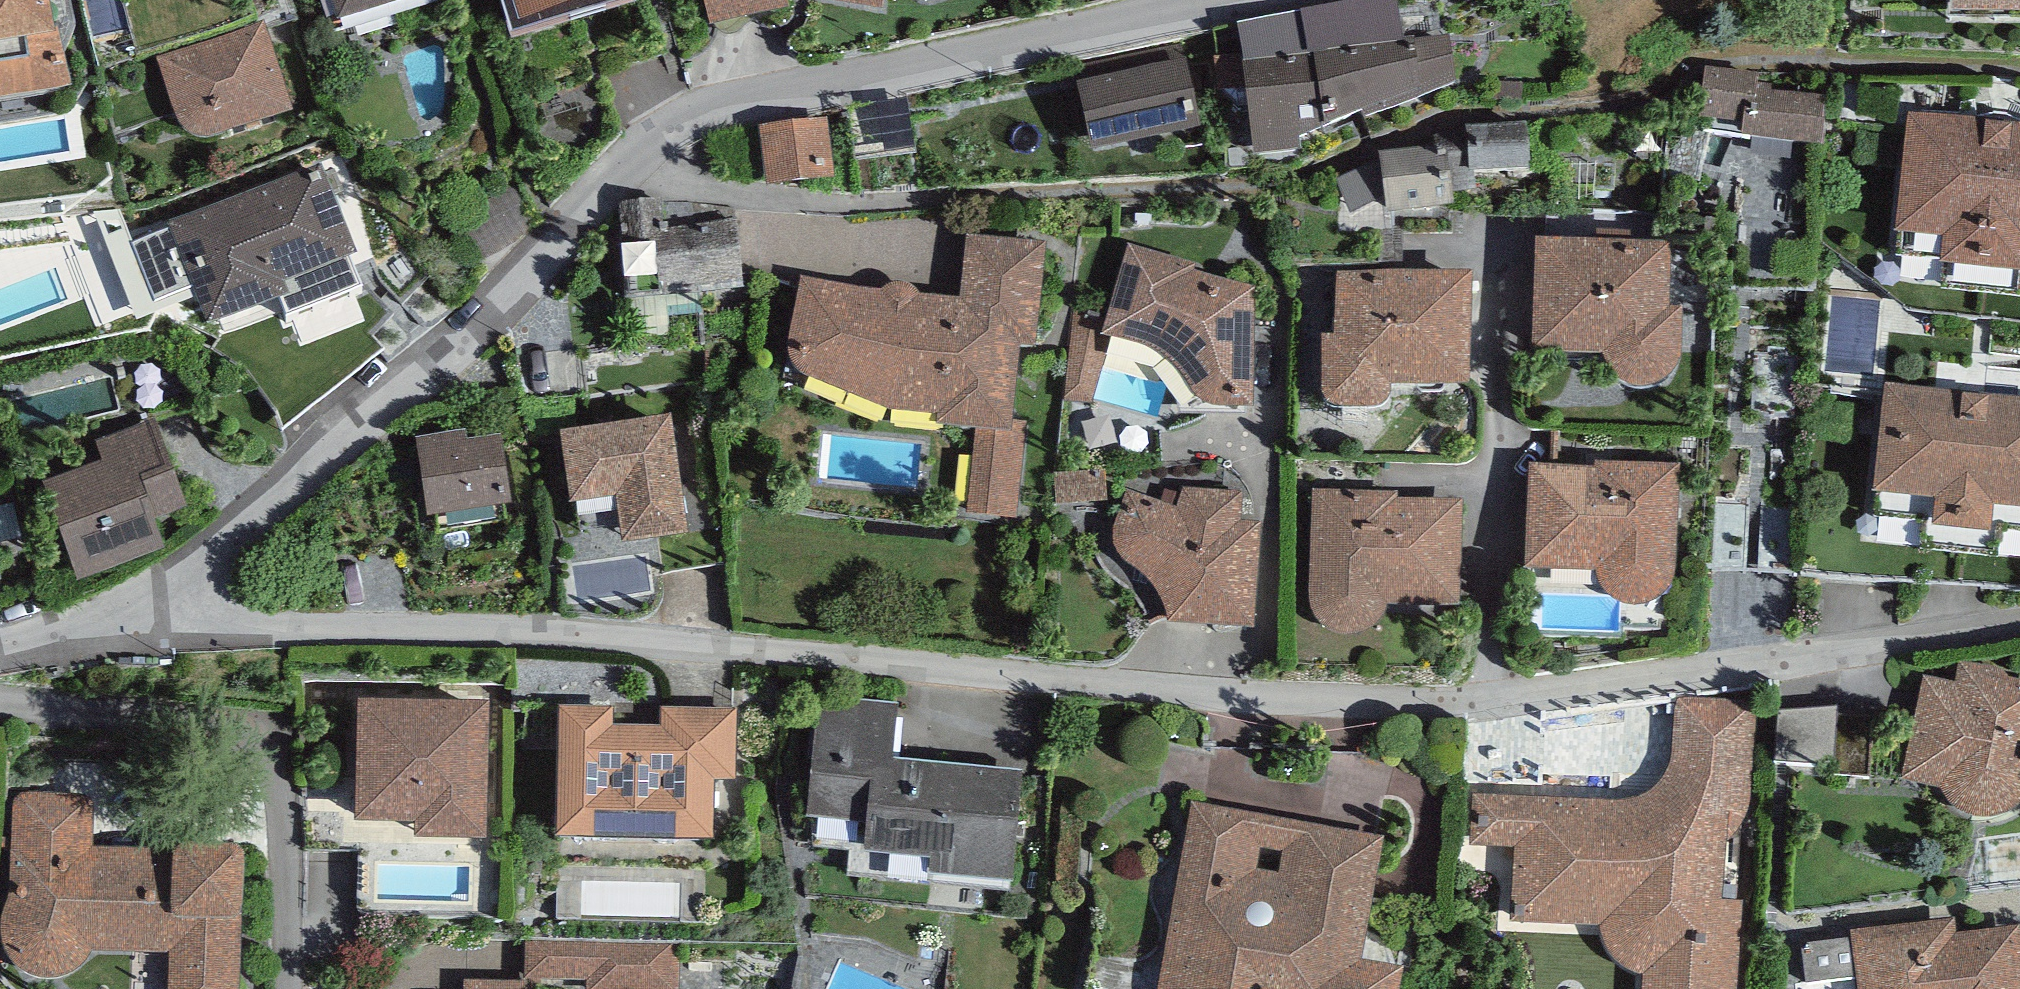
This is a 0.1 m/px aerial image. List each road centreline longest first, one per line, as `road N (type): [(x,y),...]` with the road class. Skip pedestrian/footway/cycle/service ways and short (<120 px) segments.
road 1 (residential): [(98,632),(450,624),(1261,699),(1485,699),(2019,624)]
road 2 (residential): [(98,632),(516,297),(641,152),(698,113),(1199,0)]

